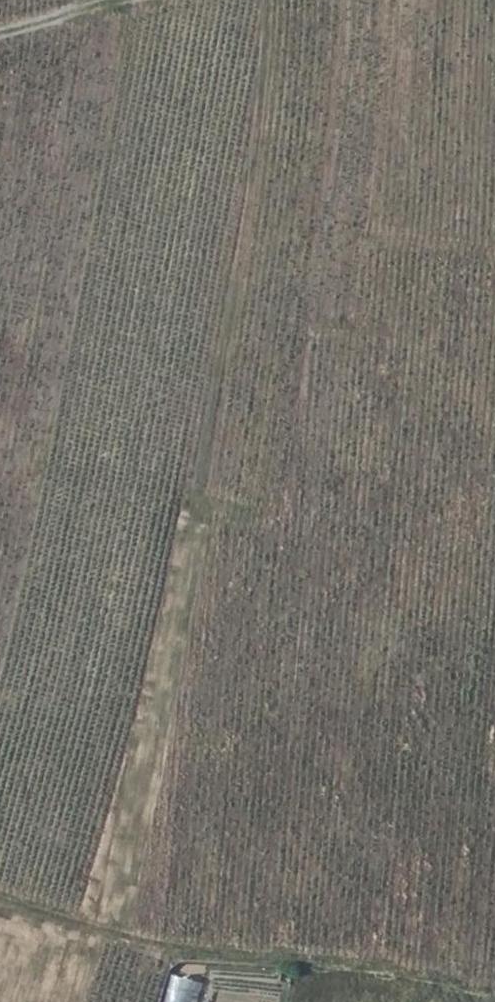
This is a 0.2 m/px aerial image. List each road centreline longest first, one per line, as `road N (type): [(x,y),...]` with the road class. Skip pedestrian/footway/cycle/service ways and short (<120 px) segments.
road 1 (track): [(0,38),(147,0)]

